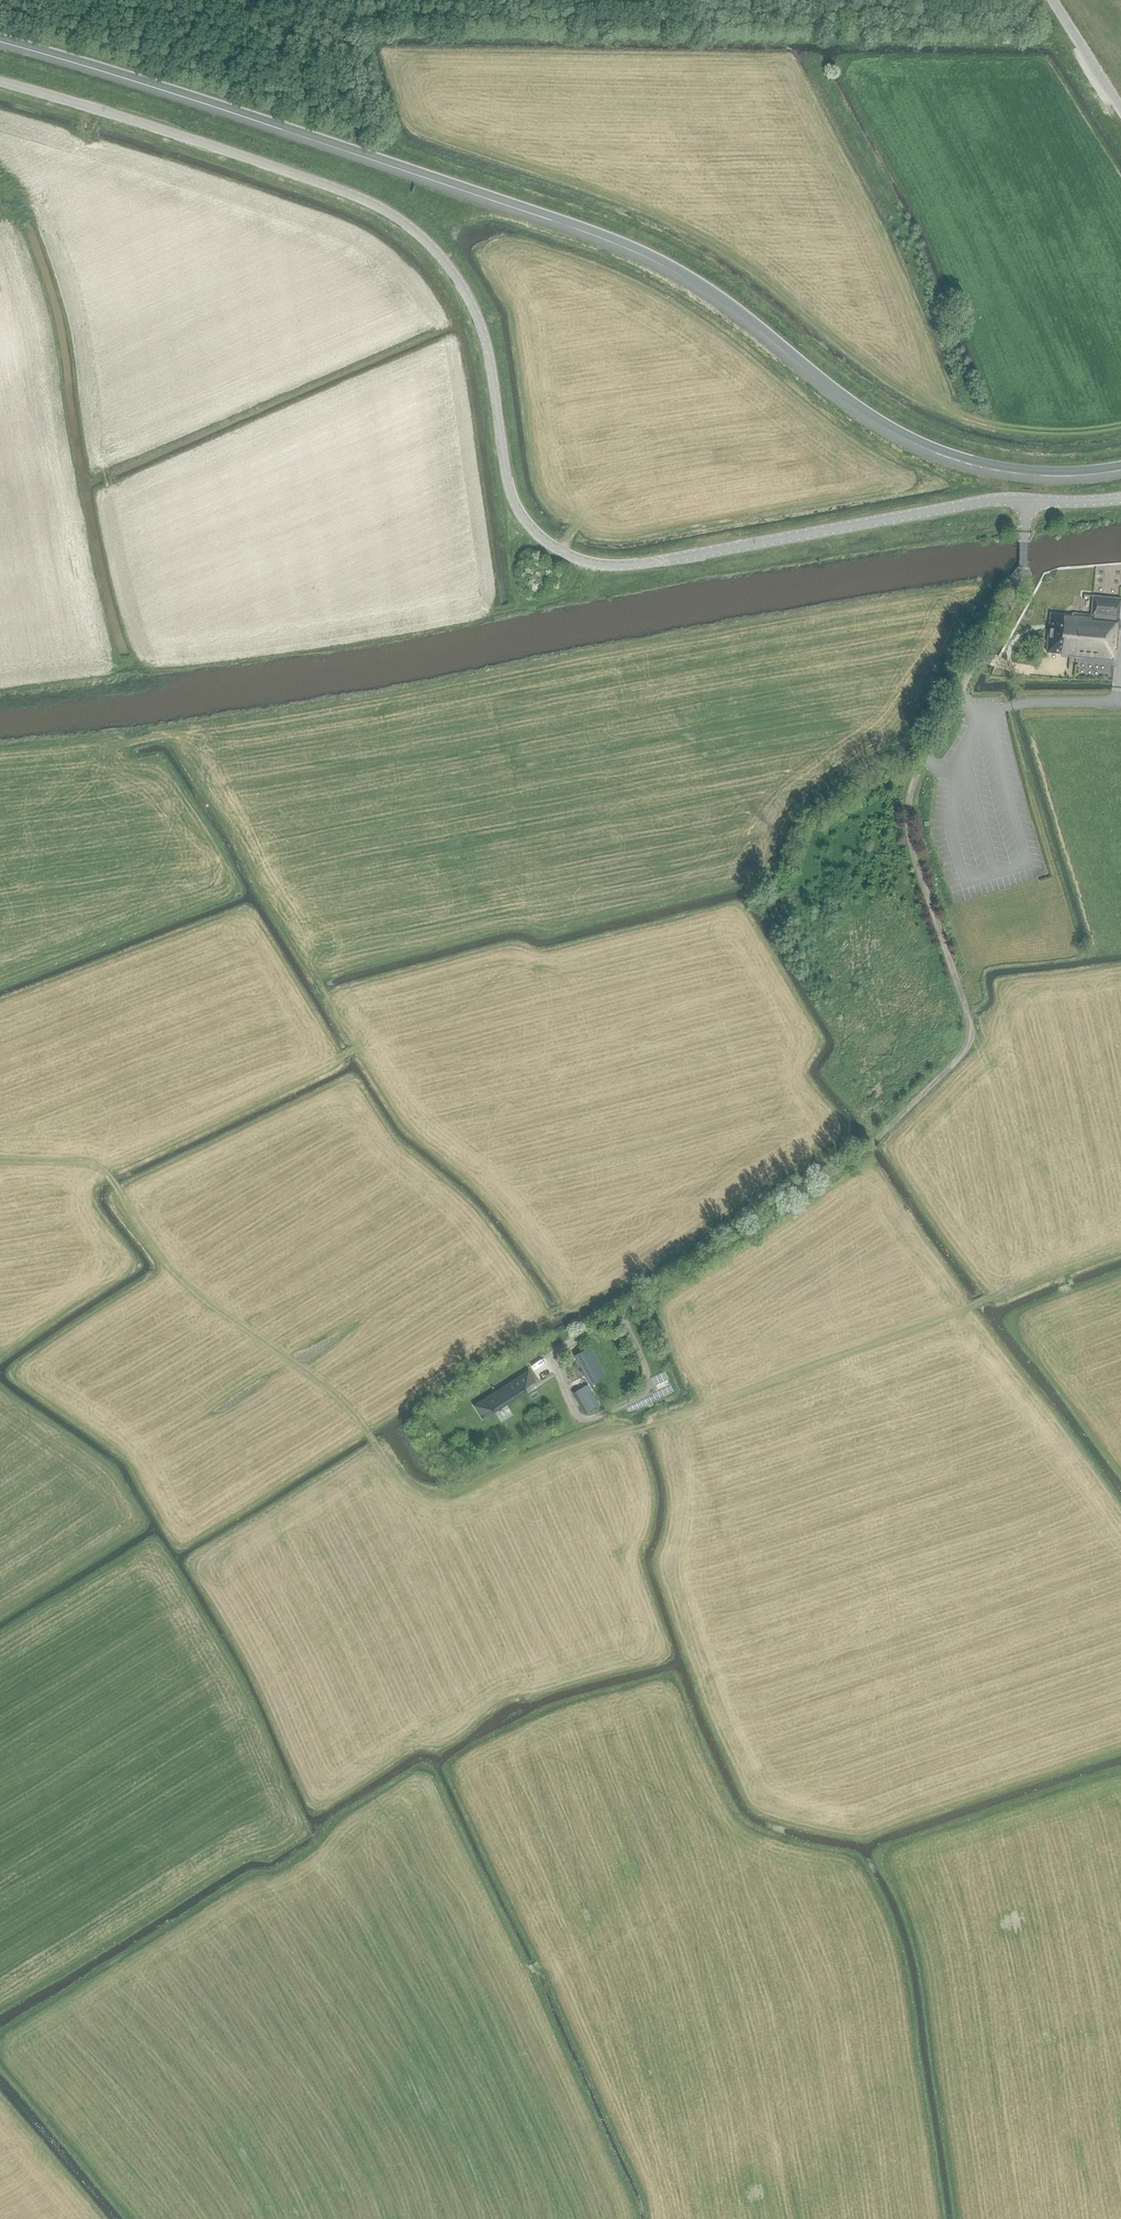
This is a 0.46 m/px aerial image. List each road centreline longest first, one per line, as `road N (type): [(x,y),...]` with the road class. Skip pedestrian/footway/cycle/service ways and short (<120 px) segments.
road 1 (unclassified): [(1027,500),(987,500),(641,564),(581,561),(541,538),(516,506),(477,316),(452,272),(408,226),(316,182),(0,81)]
road 2 (motorway): [(0,38),(625,243),(700,282),(852,402),(935,448),(1028,470),(1120,466)]
road 3 (unclassified): [(1027,500),(1022,575),(925,757)]
road 4 (unclassified): [(1120,109),(1052,0)]

